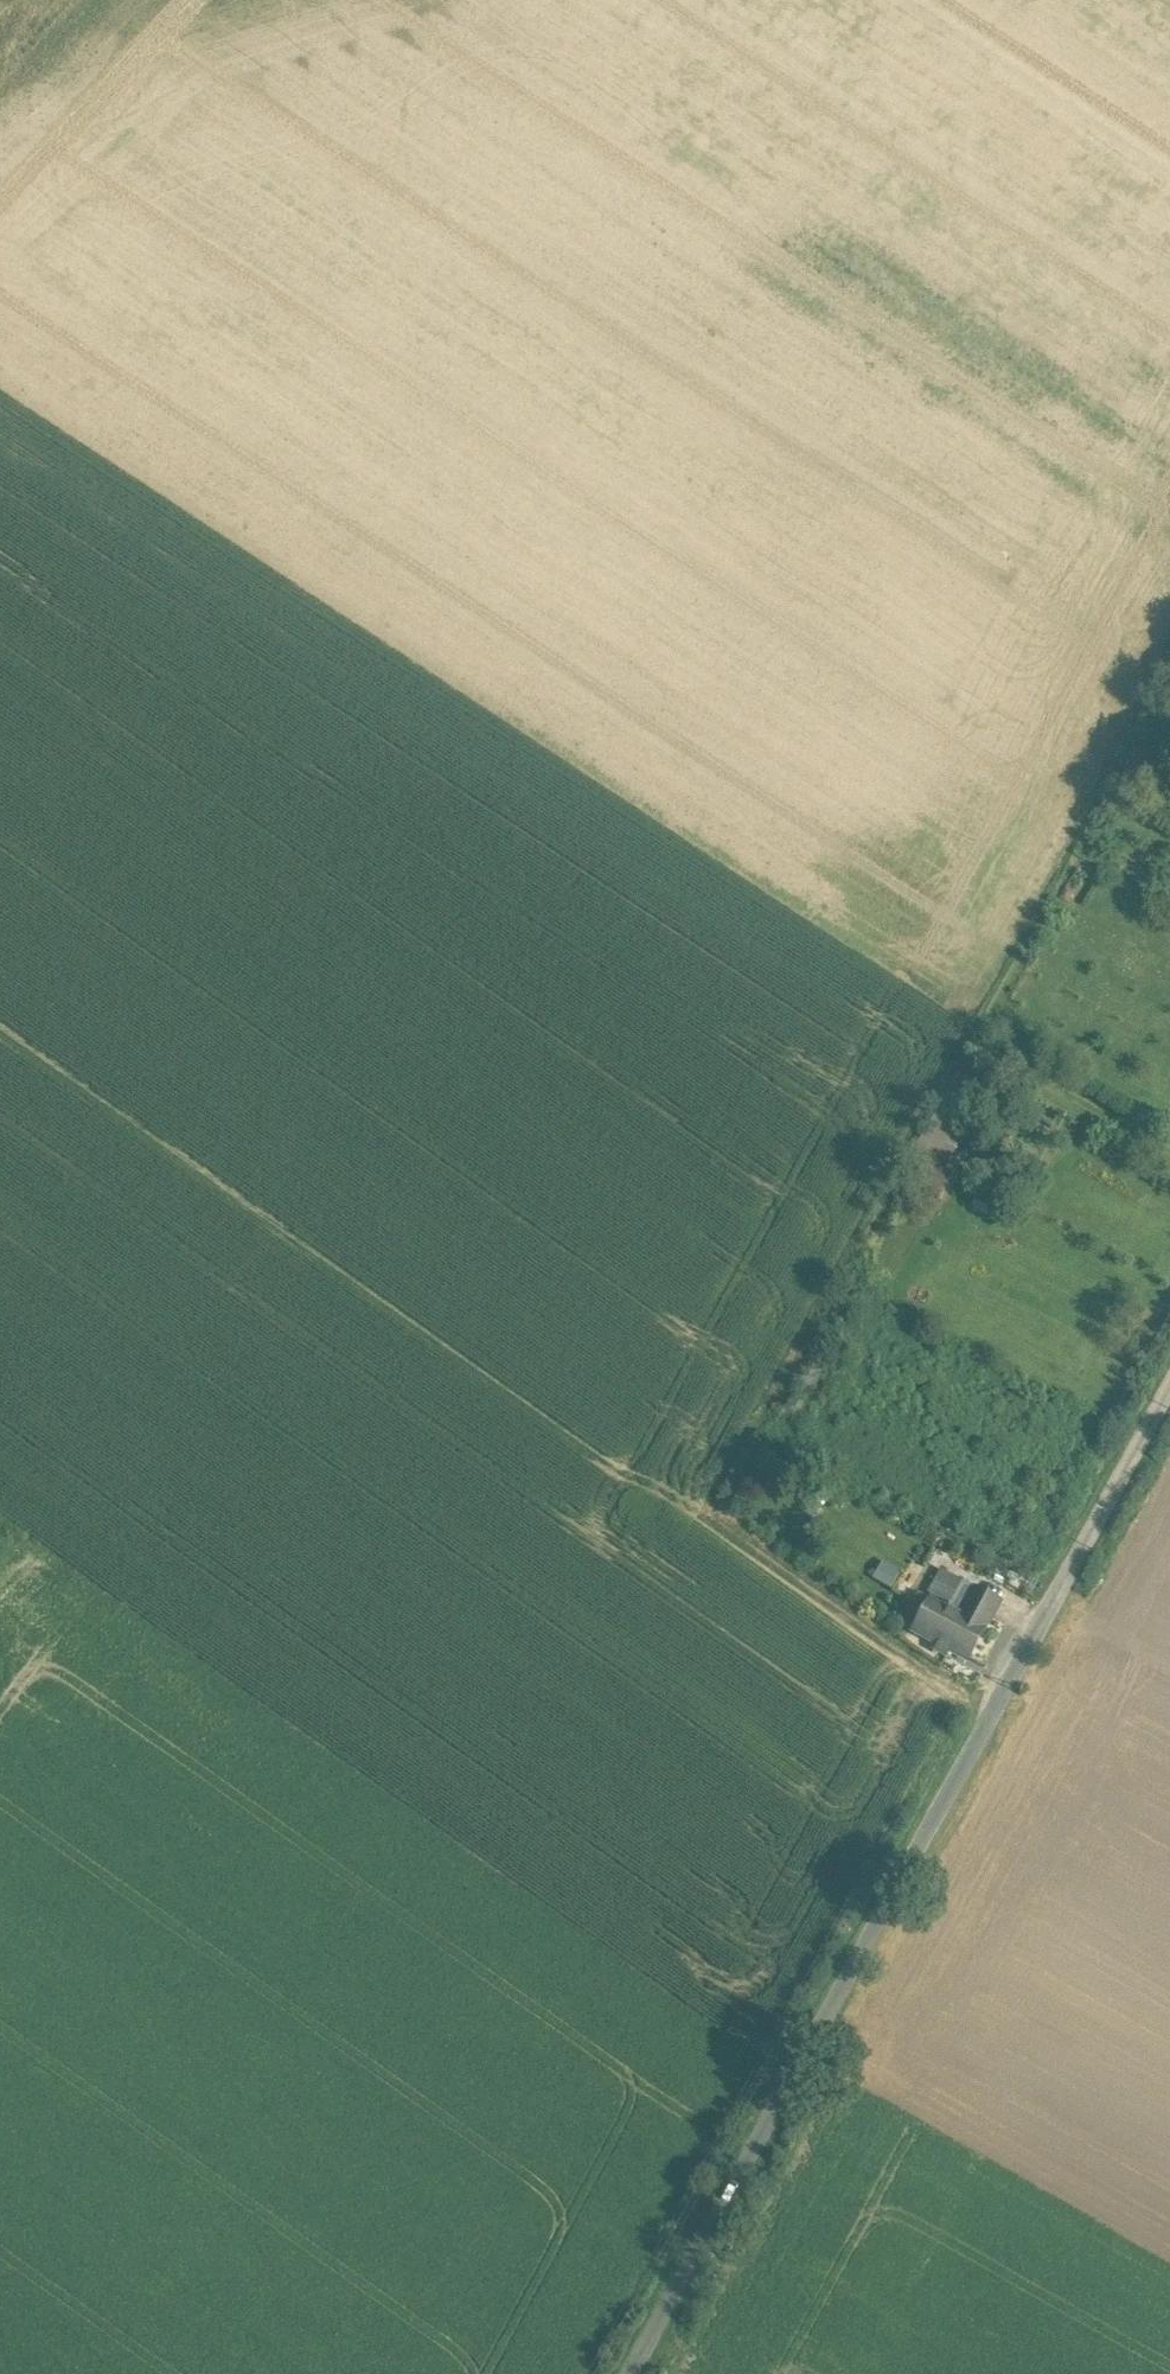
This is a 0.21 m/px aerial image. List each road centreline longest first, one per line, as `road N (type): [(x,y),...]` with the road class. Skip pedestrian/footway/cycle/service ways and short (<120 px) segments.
road 1 (unclassified): [(1169,1384),(631,2373)]

